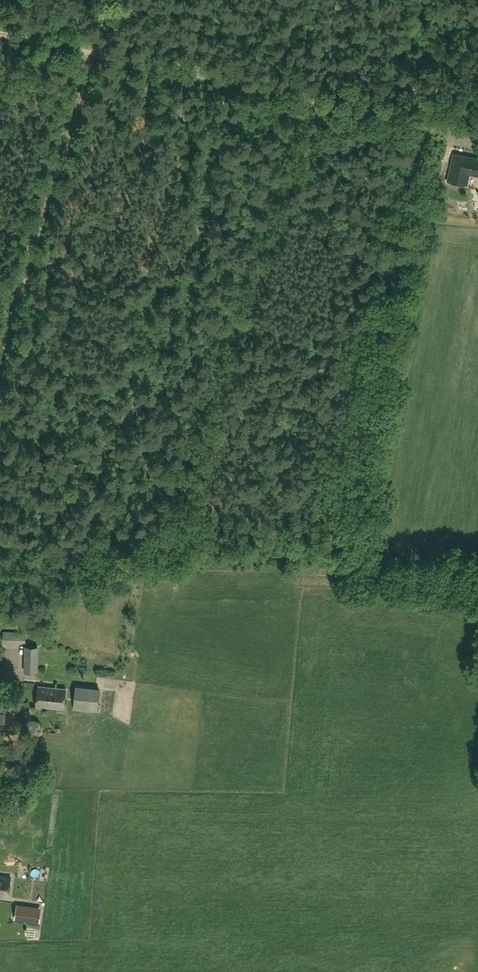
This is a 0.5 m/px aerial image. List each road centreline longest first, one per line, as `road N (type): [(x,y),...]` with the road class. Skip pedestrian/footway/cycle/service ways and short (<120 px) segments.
road 1 (track): [(0,34),(453,139)]
road 2 (track): [(107,0),(0,358)]

